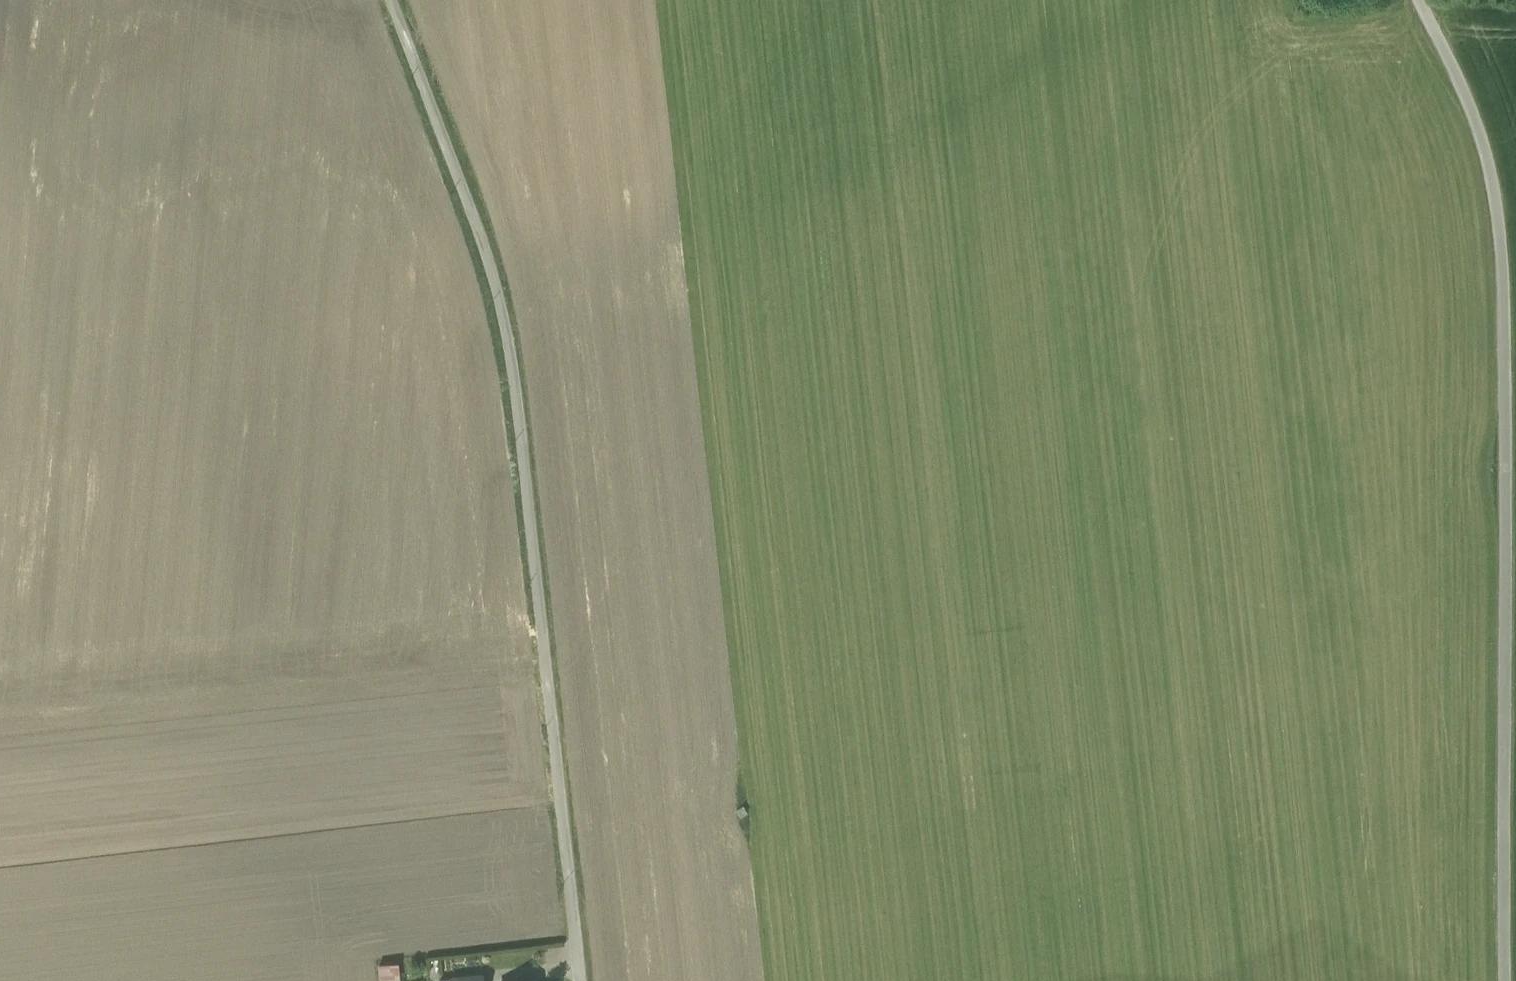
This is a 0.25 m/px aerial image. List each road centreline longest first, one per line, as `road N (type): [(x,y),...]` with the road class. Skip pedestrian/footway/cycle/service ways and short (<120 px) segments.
road 1 (unclassified): [(581,980),(501,310),(391,0)]

